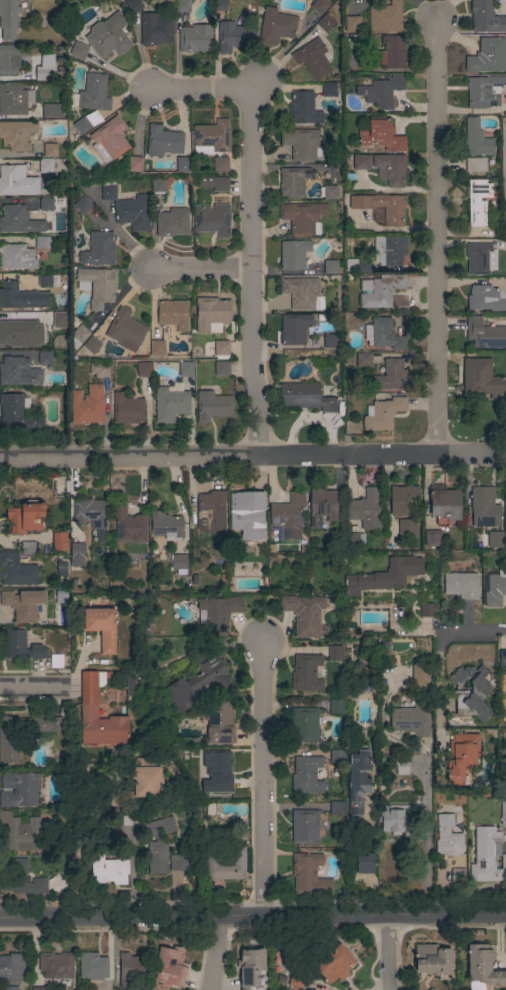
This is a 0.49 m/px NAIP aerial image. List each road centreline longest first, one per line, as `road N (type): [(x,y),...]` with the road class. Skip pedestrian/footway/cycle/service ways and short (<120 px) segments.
road 1 (tertiary): [(505,916),(0,919)]
road 2 (residential): [(505,456),(0,457)]
road 3 (residential): [(258,457),(251,89),(151,90)]
road 4 (residential): [(437,457),(436,22)]
road 5 (residential): [(259,915),(264,647)]

